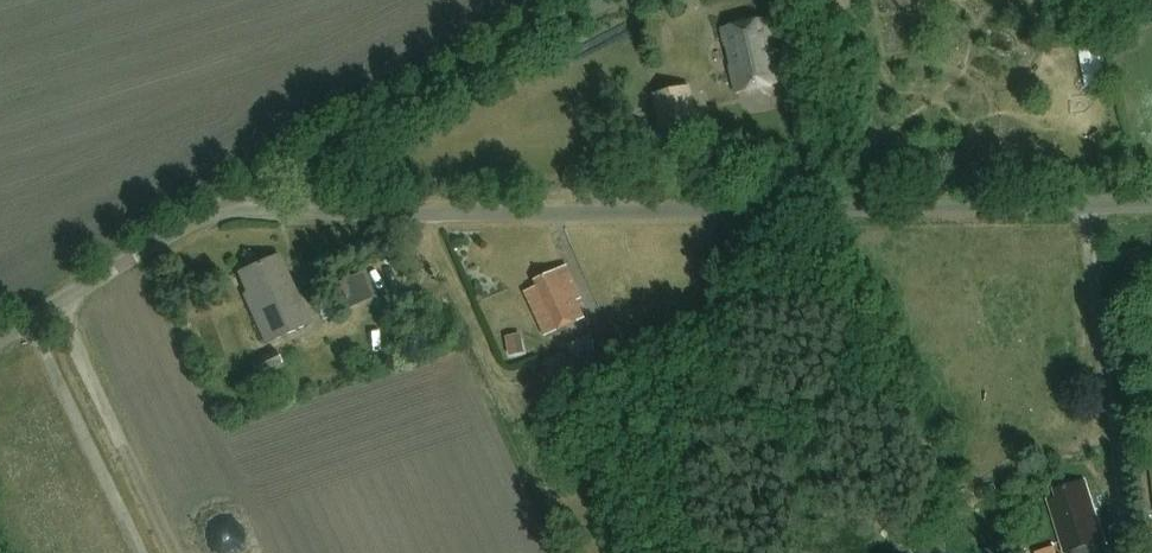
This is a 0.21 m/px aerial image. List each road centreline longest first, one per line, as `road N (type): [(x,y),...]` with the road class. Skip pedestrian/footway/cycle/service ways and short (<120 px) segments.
road 1 (residential): [(321,214),(1151,215)]
road 2 (unclassified): [(316,154),(662,0)]
road 3 (unclassified): [(148,552),(35,321)]
road 4 (unclassified): [(35,321),(209,212)]
road 5 (unclassified): [(209,212),(316,154)]

